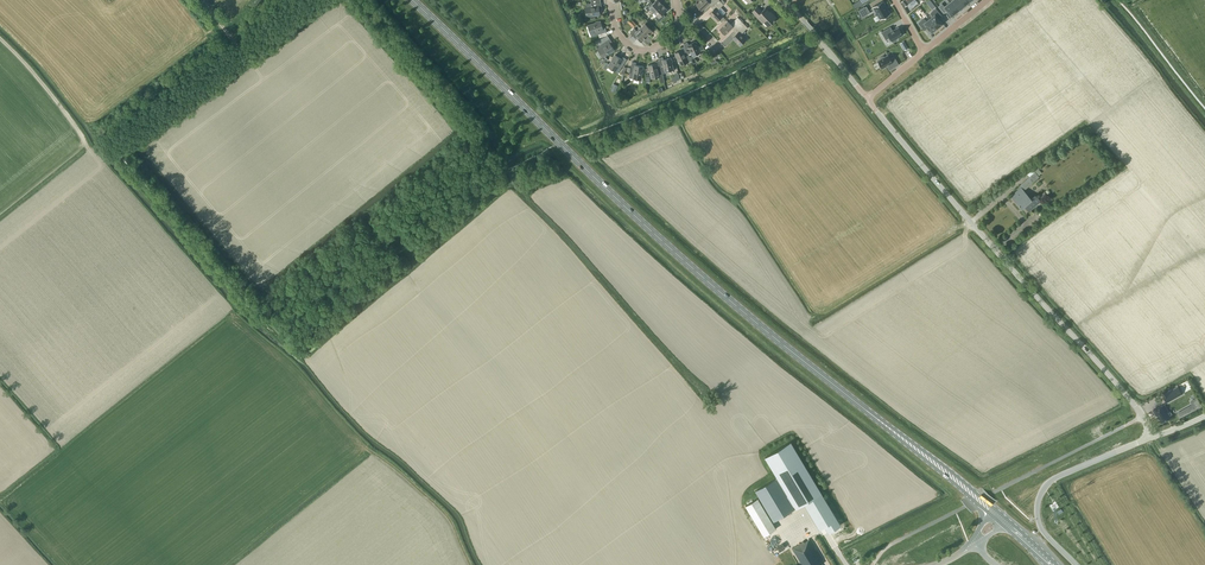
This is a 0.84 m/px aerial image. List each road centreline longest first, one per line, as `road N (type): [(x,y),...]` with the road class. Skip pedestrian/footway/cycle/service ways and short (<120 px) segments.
road 1 (primary): [(876,418),(666,244),(413,0)]
road 2 (unclassified): [(1151,437),(1132,402),(868,97)]
road 3 (unclassified): [(1151,437),(1055,478),(1041,493),(1040,526),(1076,564)]
road 4 (primary): [(1002,515),(876,418)]
road 5 (track): [(0,39),(100,161)]
road 6 (primary): [(876,418),(991,515)]
road 7 (unclassified): [(868,97),(781,0)]

